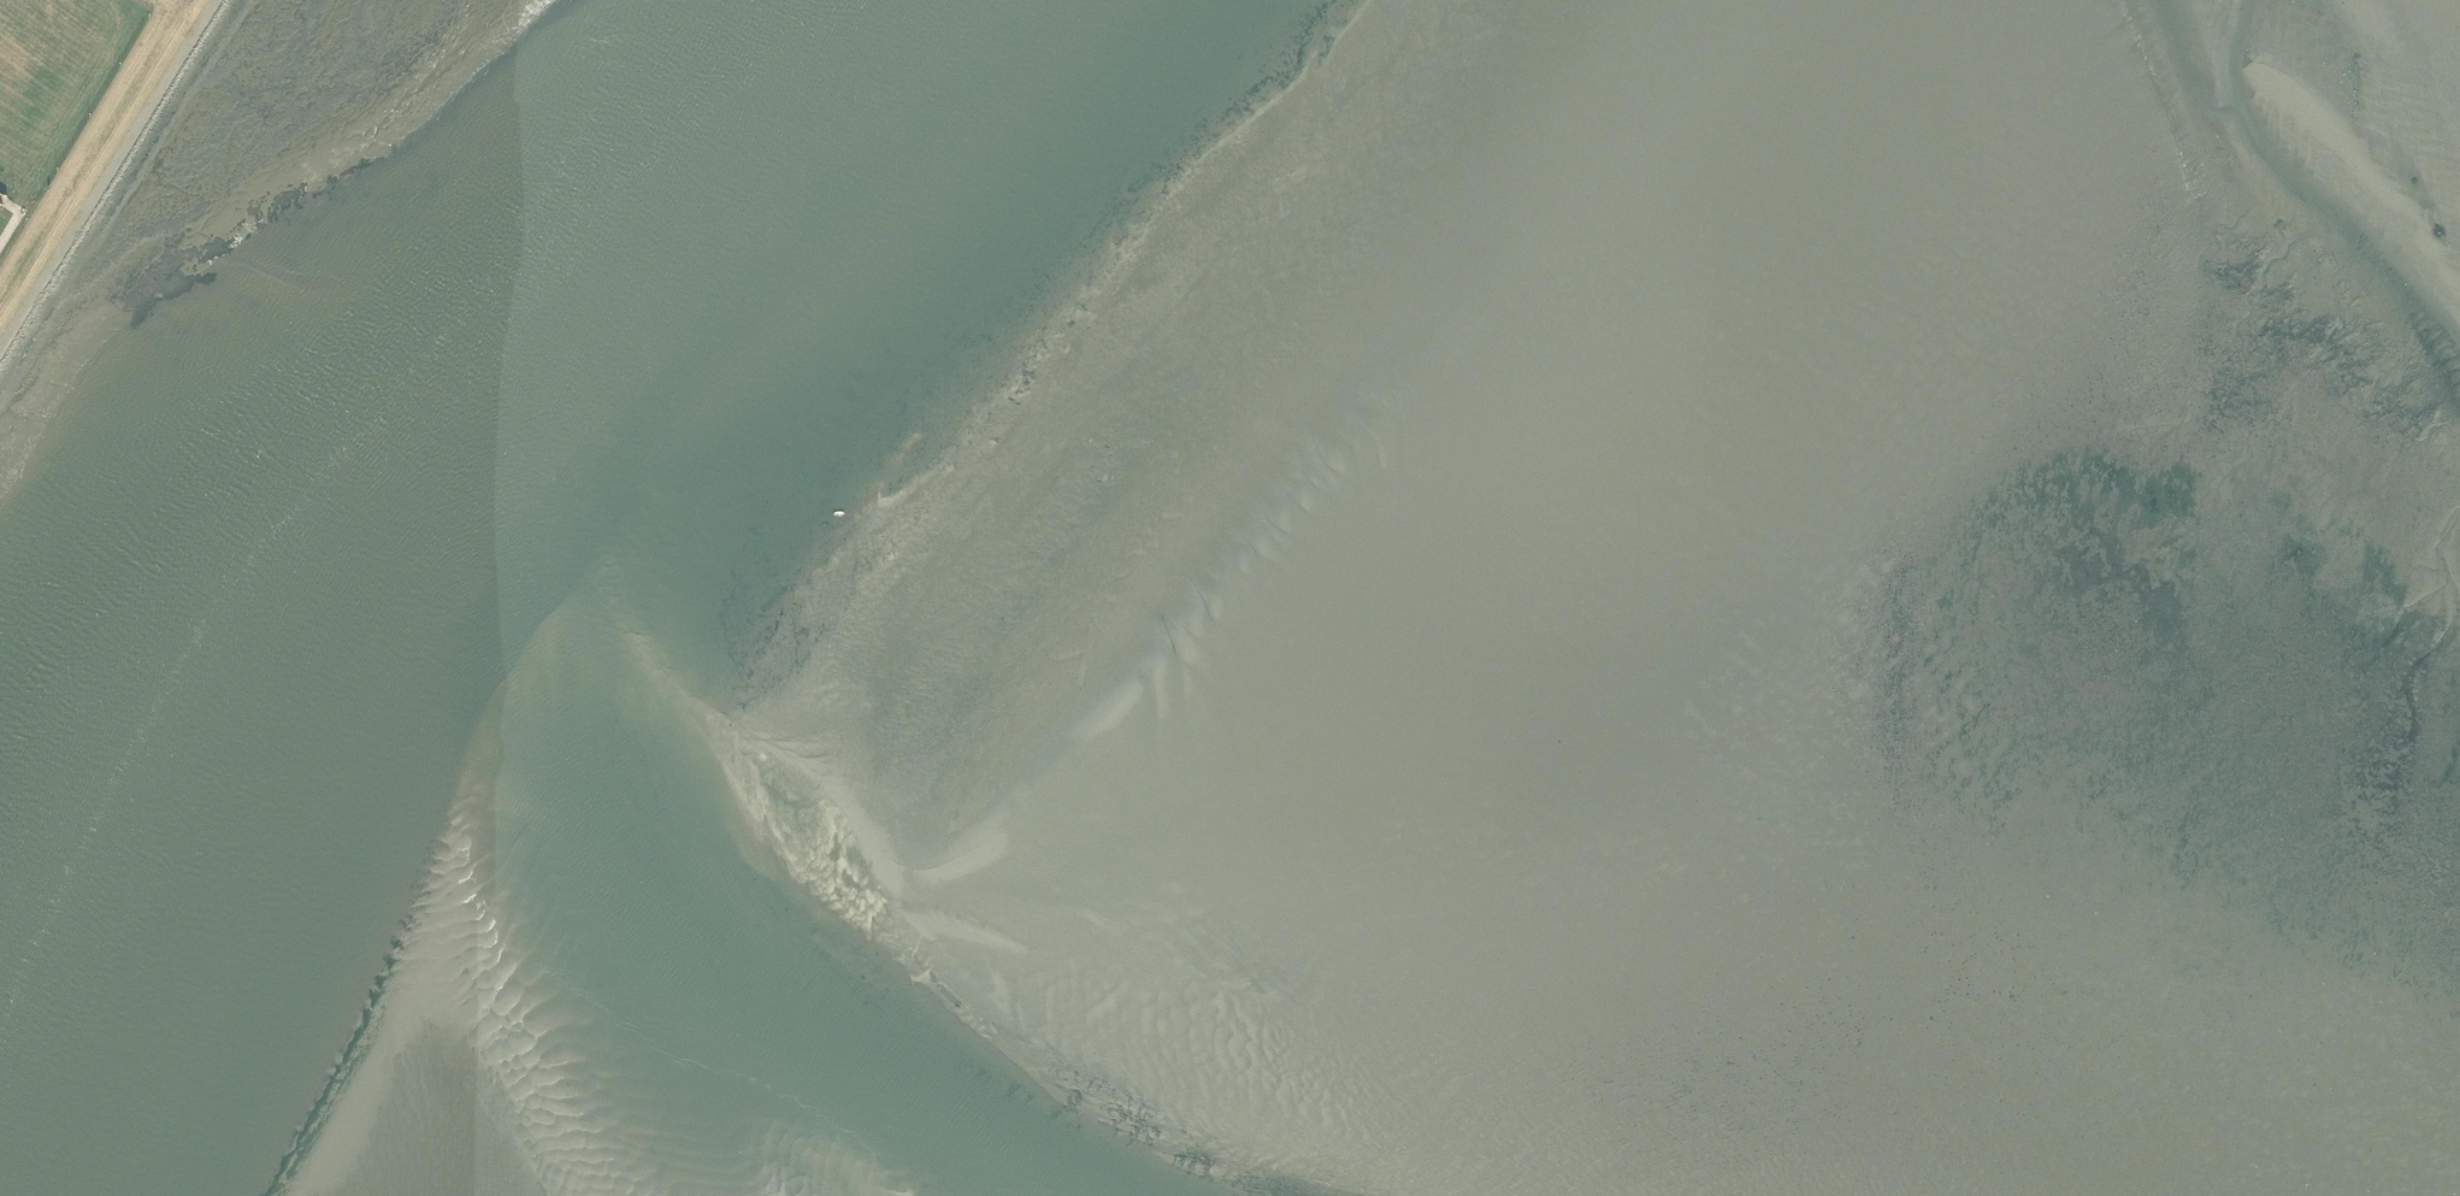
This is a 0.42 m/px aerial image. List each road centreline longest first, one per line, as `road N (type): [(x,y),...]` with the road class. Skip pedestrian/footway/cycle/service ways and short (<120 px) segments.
road 1 (track): [(0,300),(188,0)]

